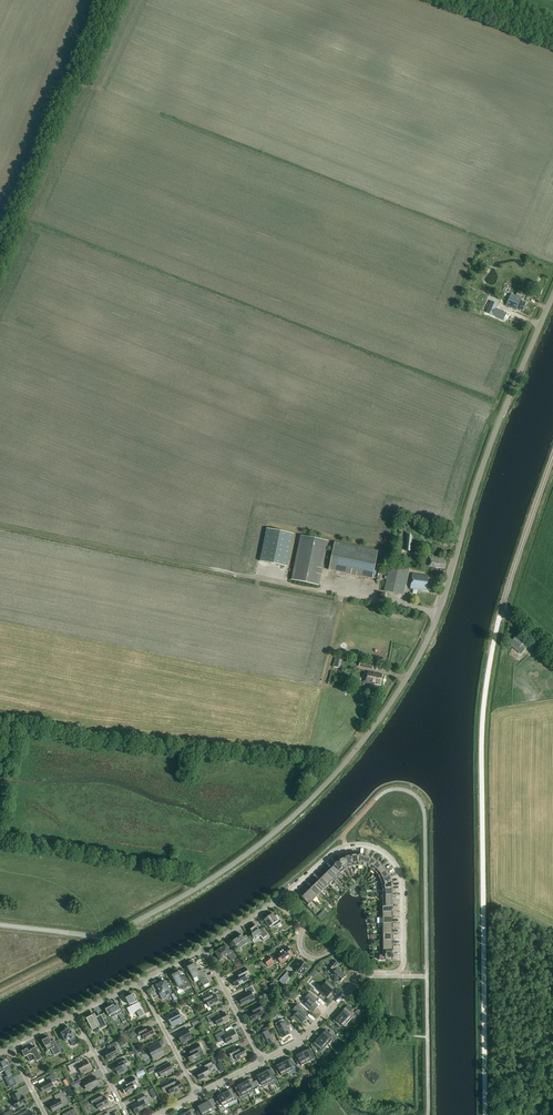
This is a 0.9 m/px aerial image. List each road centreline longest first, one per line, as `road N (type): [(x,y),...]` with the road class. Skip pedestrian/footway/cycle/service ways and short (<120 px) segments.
road 1 (unclassified): [(0,925),(105,937),(217,877),(284,824),(357,749),(435,628),(486,457),(552,297)]
road 2 (residential): [(276,902),(347,847),(388,856),(403,885),(403,966),(393,974),(356,974)]
road 3 (unclassified): [(502,609),(552,457)]
road 4 (residential): [(261,1059),(301,1039),(356,974)]
road 5 (residential): [(356,974),(339,953),(305,955),(303,926),(276,902)]
road 6 (residential): [(197,1093),(140,983)]
road 7 (residential): [(261,1059),(205,949)]

